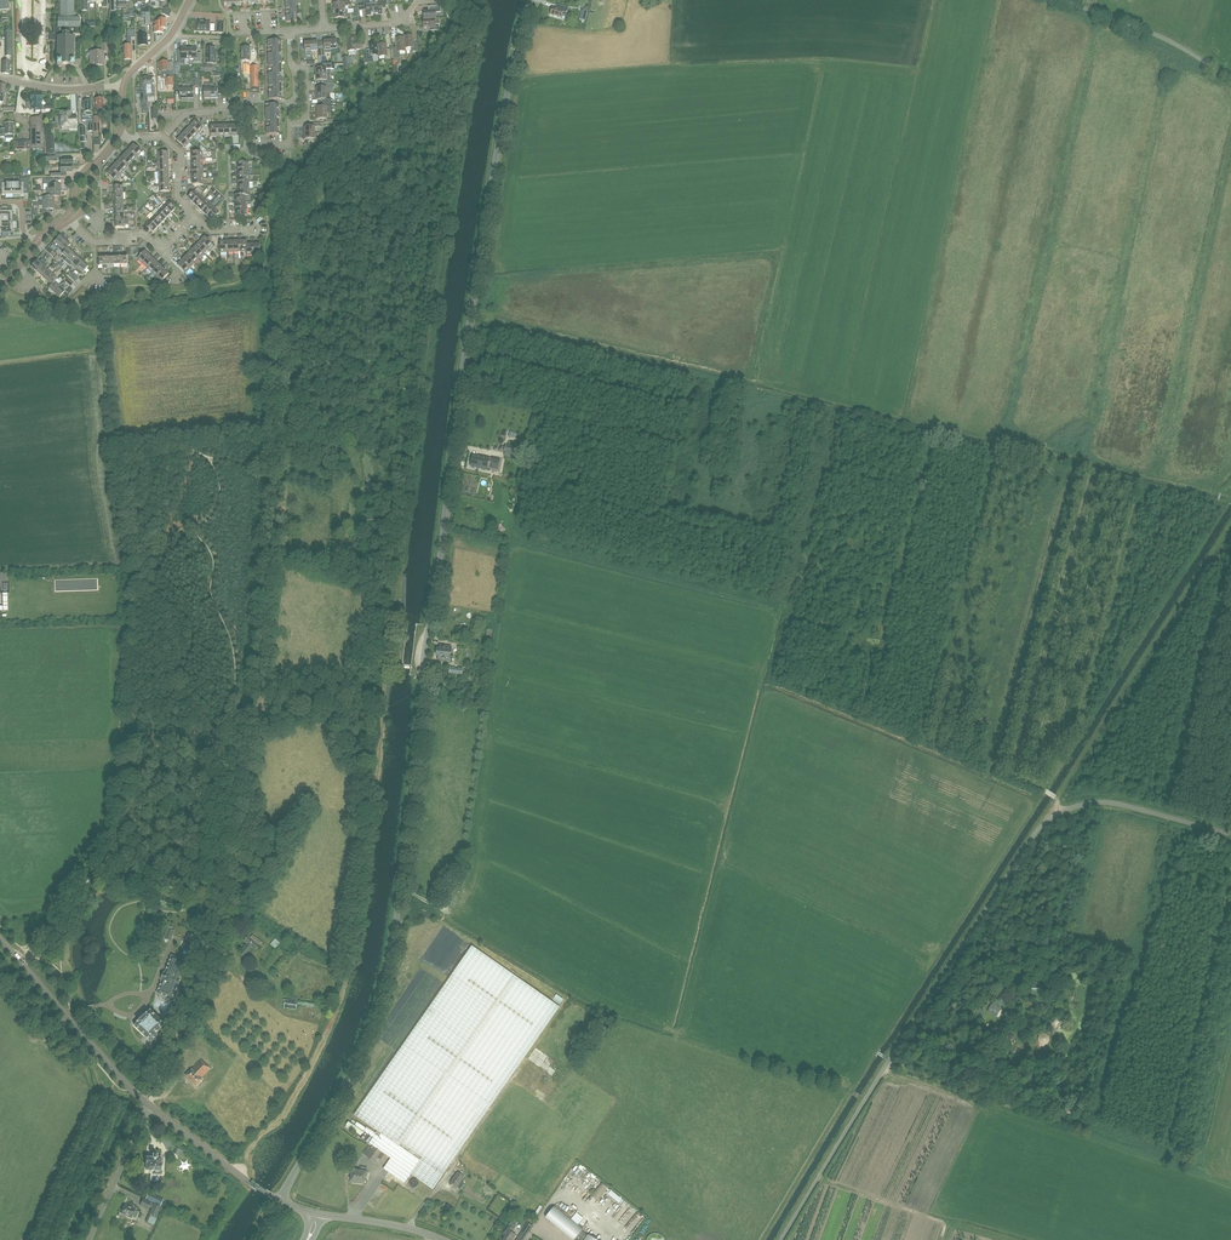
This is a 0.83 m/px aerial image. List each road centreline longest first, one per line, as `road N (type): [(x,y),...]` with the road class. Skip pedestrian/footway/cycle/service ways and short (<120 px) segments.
road 1 (tertiary): [(280,1200),(370,1023),(391,951),(471,315),(530,0)]
road 2 (unclassified): [(780,1239),(1046,821),(1078,805),(1111,802),(1230,835)]
road 3 (track): [(1230,526),(1046,821)]
road 4 (tertiary): [(146,1101),(0,939)]
road 5 (unclassified): [(1230,77),(1150,33),(1067,0)]
road 6 (track): [(46,1239),(115,1084)]
road 7 (tertiary): [(280,1200),(146,1101)]
road 8 (unclassified): [(88,1239),(146,1101)]
road 9 (residential): [(163,137),(185,114),(289,102)]
road 10 (residential): [(123,85),(65,90),(0,79)]
road 11 (tertiary): [(443,1239),(322,1214)]
road 12 (residential): [(170,36),(290,31)]

